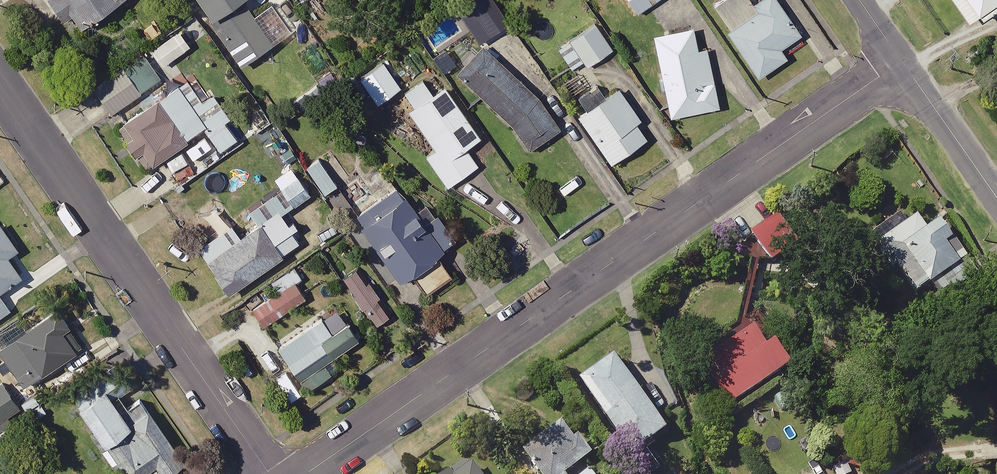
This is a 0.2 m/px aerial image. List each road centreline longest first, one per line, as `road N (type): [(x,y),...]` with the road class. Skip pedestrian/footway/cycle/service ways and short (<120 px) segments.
road 1 (residential): [(903,63),(308,473)]
road 2 (residential): [(0,87),(271,473)]
road 3 (residential): [(996,197),(903,63)]

